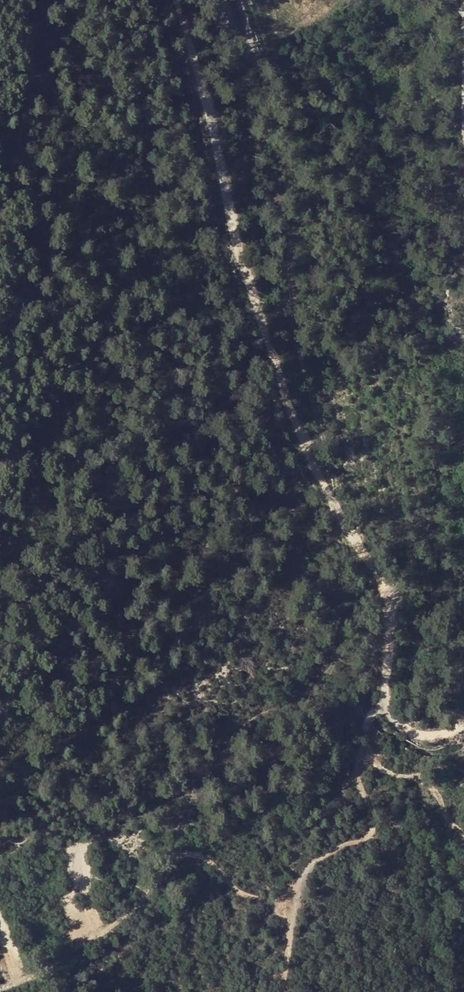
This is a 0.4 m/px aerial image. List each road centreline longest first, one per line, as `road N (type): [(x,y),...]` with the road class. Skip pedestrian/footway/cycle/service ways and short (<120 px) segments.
road 1 (track): [(238,0),(271,107),(265,167),(290,244),(294,326),(335,479),(334,505)]
road 2 (track): [(384,704),(370,716),(363,748),(394,776),(426,781),(463,830)]

